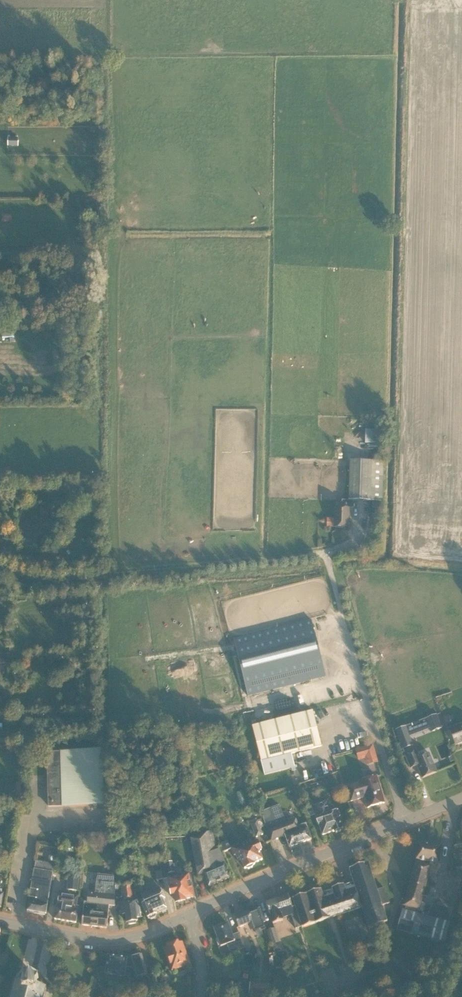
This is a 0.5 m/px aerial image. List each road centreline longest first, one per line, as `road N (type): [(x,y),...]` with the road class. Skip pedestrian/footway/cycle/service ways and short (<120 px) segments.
road 1 (unclassified): [(405,824),(324,553),(355,541),(362,524)]
road 2 (tertiary): [(189,914),(405,824)]
road 3 (tertiary): [(0,921),(123,939),(189,914)]

